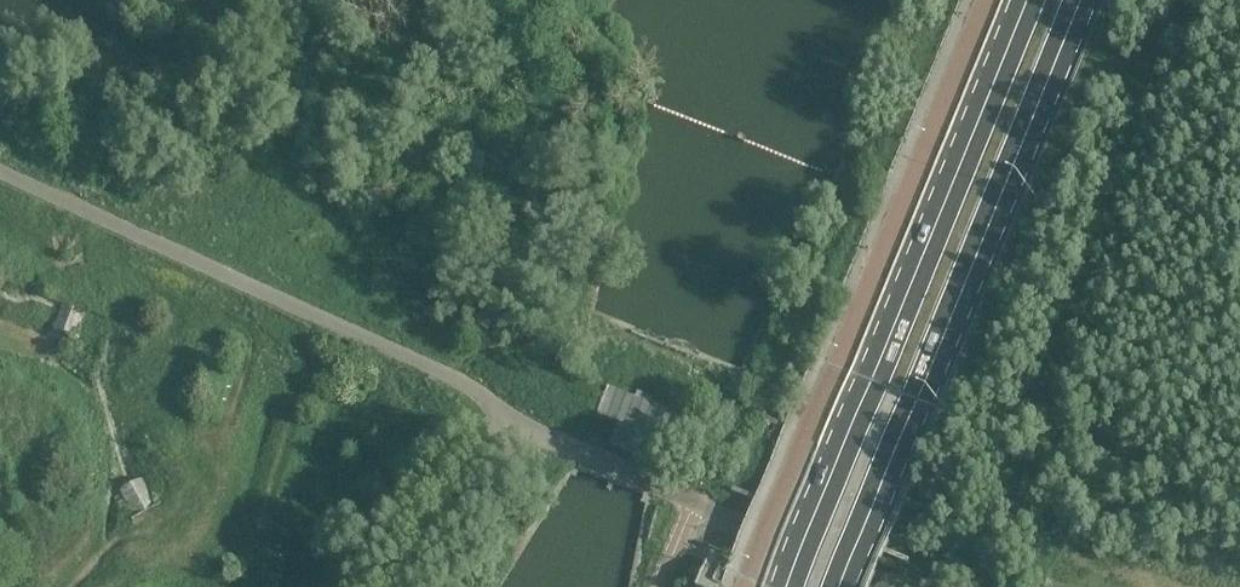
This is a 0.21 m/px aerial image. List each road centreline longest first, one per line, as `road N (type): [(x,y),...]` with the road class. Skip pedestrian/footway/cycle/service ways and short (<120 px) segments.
road 1 (secondary): [(843,586),(1084,0)]
road 2 (secondary): [(1023,0),(788,586)]
road 3 (unclassified): [(889,586),(519,424)]
road 4 (unclassified): [(397,586),(519,424)]

